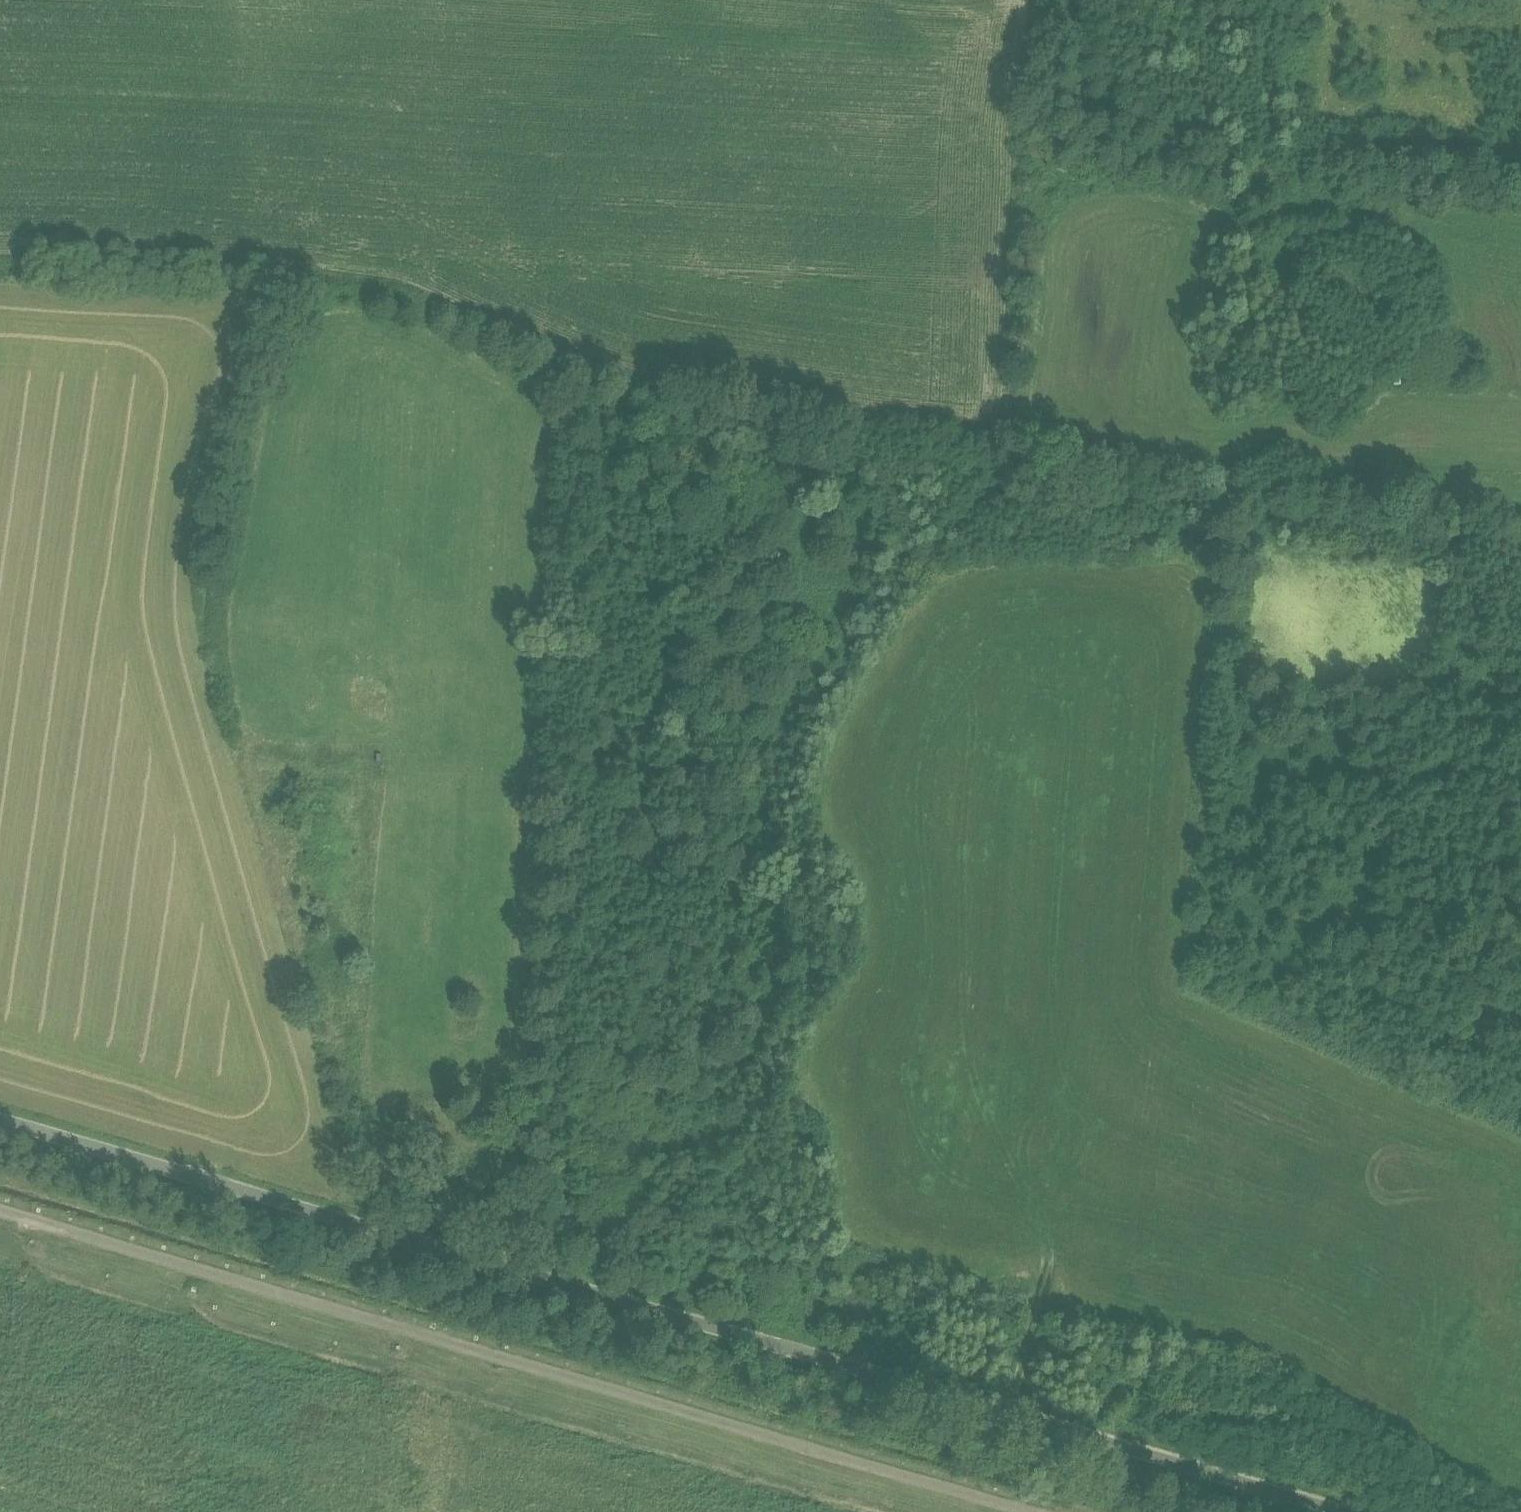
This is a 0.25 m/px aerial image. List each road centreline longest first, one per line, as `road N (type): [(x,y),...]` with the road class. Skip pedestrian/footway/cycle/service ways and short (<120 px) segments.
road 1 (unclassified): [(1348,1511),(0,1118)]

